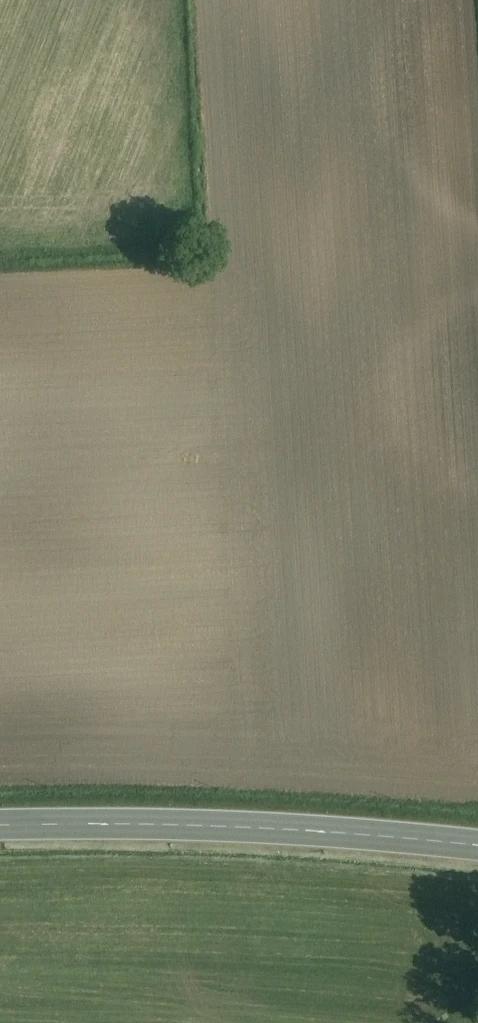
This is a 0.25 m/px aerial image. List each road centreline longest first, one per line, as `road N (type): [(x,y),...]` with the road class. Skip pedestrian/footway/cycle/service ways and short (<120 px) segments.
road 1 (secondary): [(477,845),(261,827),(0,825)]

